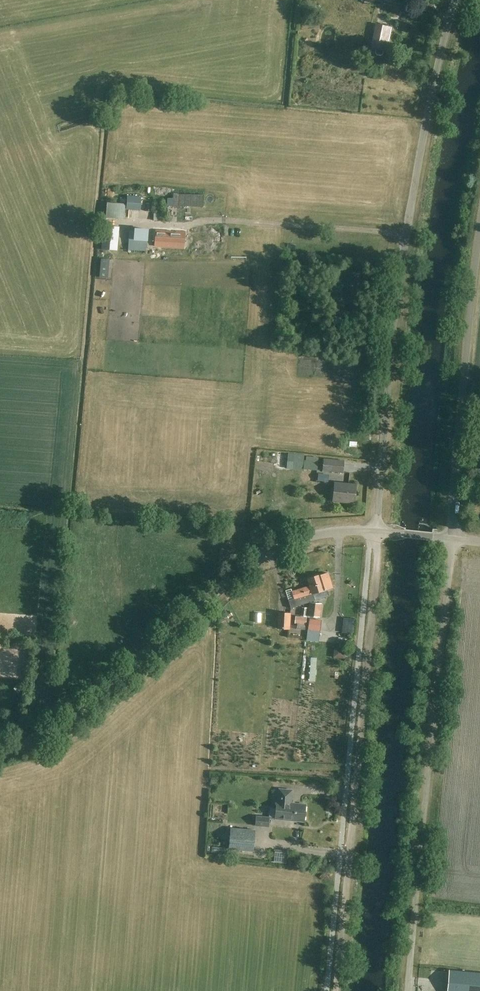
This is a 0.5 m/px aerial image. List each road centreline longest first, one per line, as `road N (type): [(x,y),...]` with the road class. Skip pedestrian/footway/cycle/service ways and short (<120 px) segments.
road 1 (track): [(44,736),(99,141),(94,129),(76,130)]
road 2 (unclassified): [(377,532),(406,243),(456,0)]
road 3 (track): [(377,532),(337,990)]
road 4 (unclassified): [(409,990),(453,539)]
road 5 (unclassified): [(0,752),(64,725),(256,560),(320,534),(377,532)]
road 6 (unclassified): [(453,539),(479,224)]

